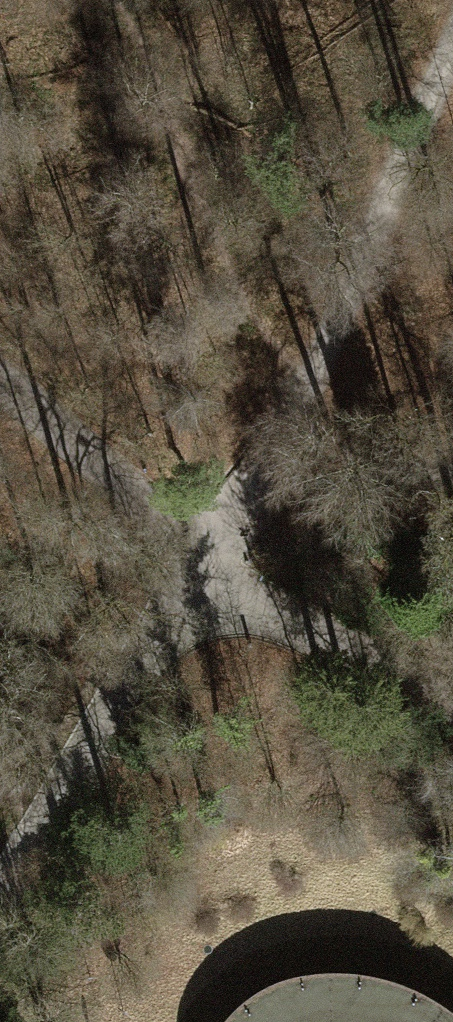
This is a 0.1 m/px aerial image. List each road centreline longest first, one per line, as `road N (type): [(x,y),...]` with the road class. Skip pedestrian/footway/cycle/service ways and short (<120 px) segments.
road 1 (track): [(242,496),(311,388),(452,60)]
road 2 (unclassified): [(0,891),(195,561)]
road 3 (unclassified): [(452,704),(265,610),(195,561)]
road 4 (unclassified): [(195,561),(0,396)]
road 5 (track): [(242,496),(452,473)]

